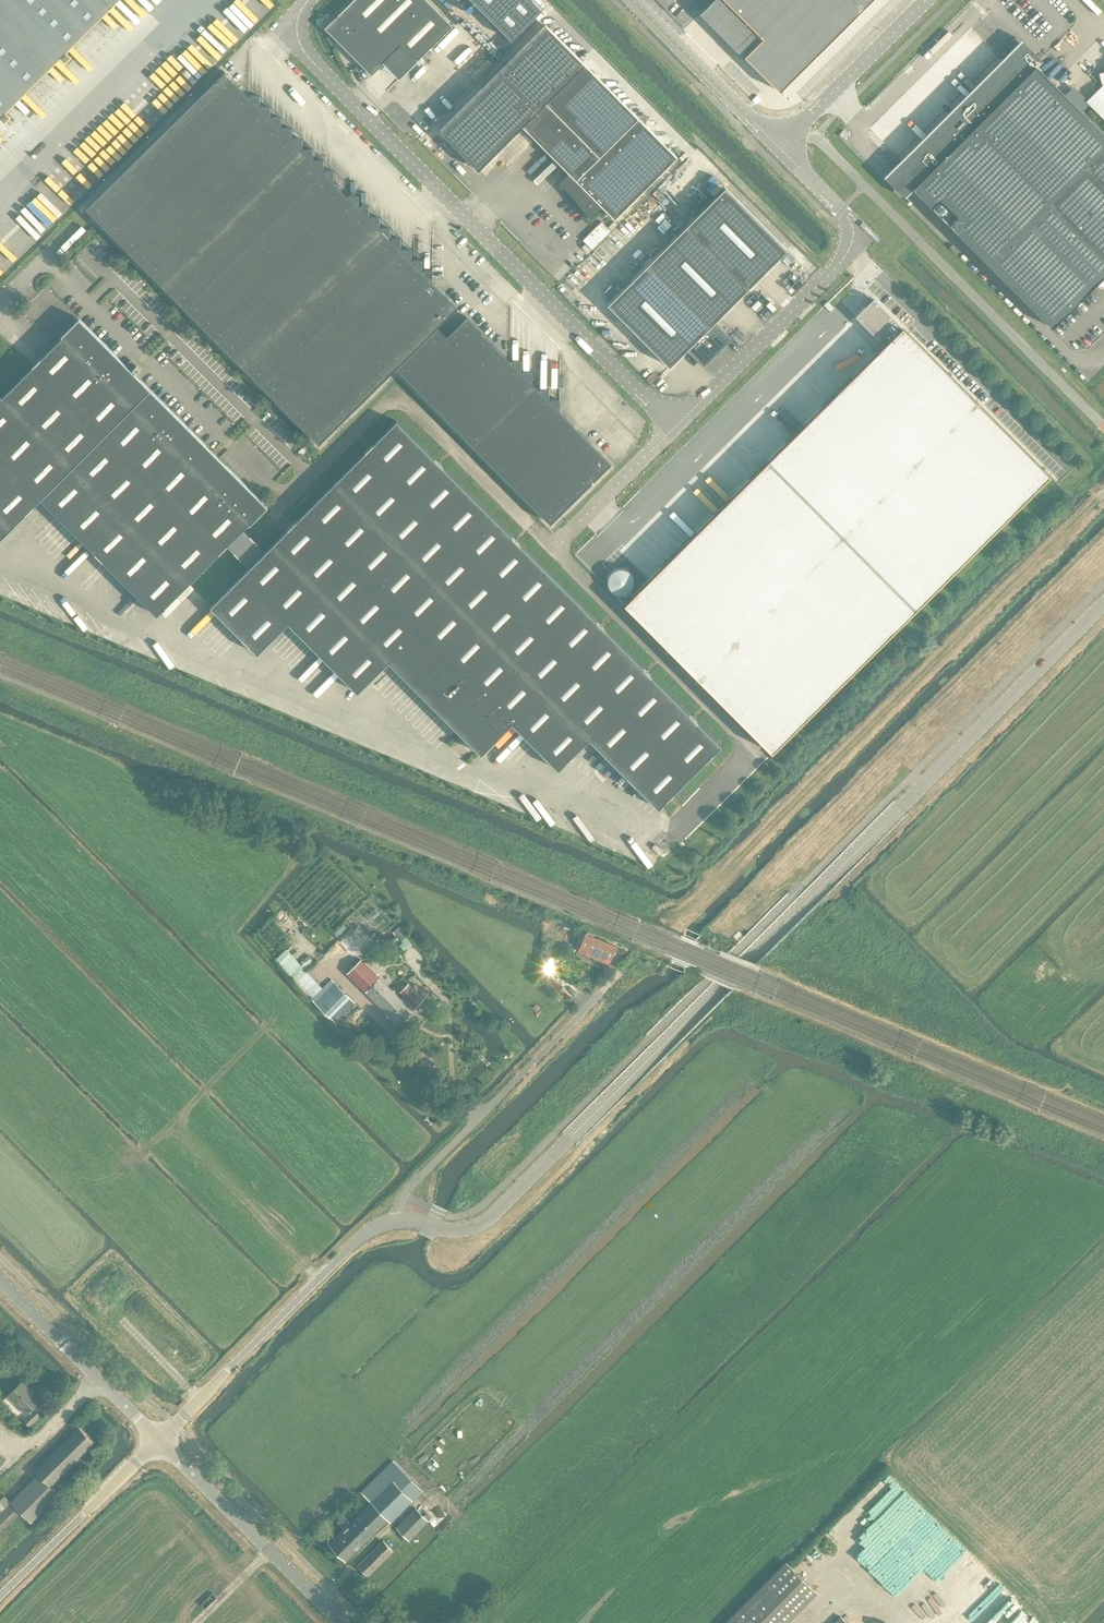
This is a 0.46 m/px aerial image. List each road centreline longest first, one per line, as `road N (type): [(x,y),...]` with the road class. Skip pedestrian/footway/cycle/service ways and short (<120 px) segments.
road 1 (unclassified): [(1103,605),(494,1214),(452,1230),(400,1221)]
road 2 (track): [(669,927),(1103,494)]
road 3 (unclassified): [(676,427),(299,45),(295,17),(311,0)]
road 4 (unclassified): [(676,427),(848,260),(855,242),(842,210),(778,145)]
road 5 (unclassified): [(159,1439),(362,1236),(400,1221)]
road 6 (residential): [(401,1202),(620,974)]
road 7 (tertiary): [(342,1622),(159,1439)]
road 8 (tertiary): [(0,1280),(159,1439)]
road 9 (unclassified): [(0,1596),(159,1439)]
road 10 (unclassified): [(778,145),(925,0)]
road 11 (unclassified): [(778,145),(632,0)]
road 12 (unclassified): [(563,539),(676,427)]

